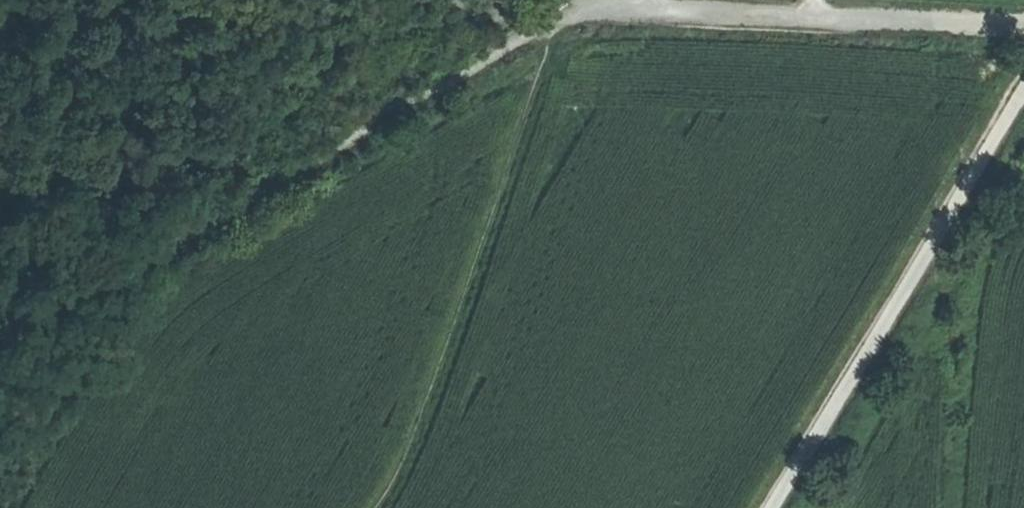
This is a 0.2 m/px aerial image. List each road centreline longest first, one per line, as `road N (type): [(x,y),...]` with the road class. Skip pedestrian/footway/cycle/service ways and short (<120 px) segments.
road 1 (track): [(0,256),(130,181),(227,156),(343,49),(374,30),(462,10),(547,7),(557,22),(426,410),(378,507)]
road 2 (track): [(1023,20),(585,7),(0,332)]
road 3 (track): [(0,65),(153,0)]
road 4 (track): [(203,0),(260,13),(343,49)]

